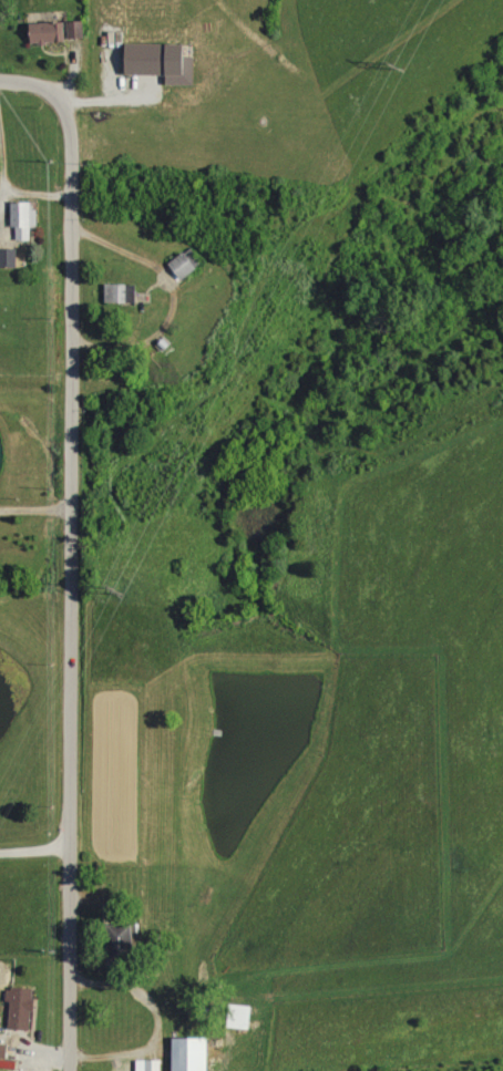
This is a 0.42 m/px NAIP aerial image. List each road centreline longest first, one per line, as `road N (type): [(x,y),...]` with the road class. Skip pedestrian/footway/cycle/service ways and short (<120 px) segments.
road 1 (residential): [(72,1070),(75,127),(50,89),(0,81)]

